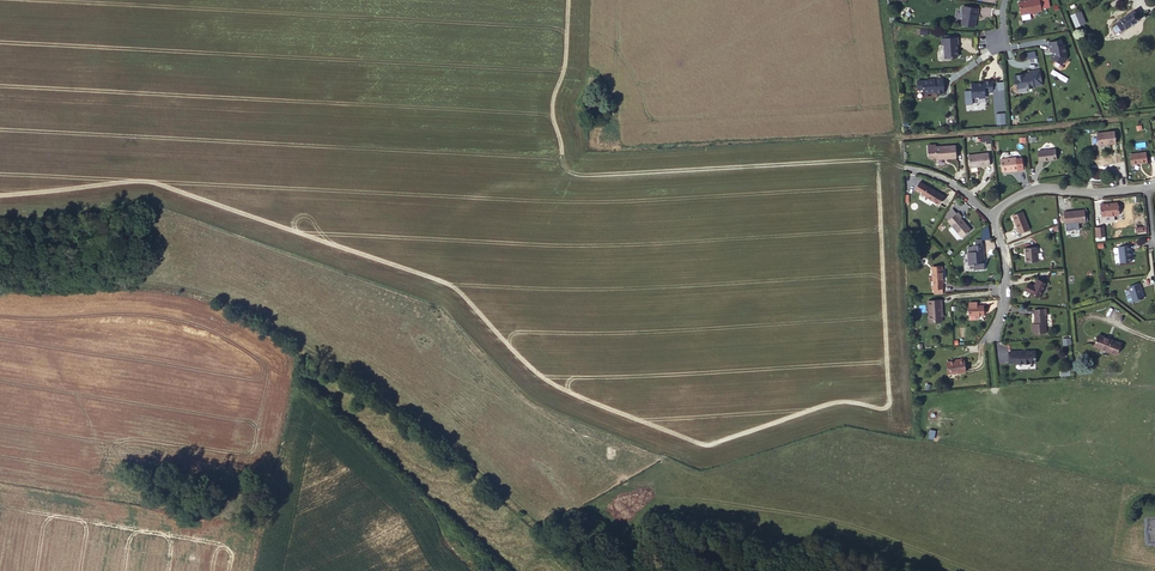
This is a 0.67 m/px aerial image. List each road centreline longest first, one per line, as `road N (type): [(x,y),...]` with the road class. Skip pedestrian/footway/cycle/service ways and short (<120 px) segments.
road 1 (track): [(1154,114),(908,138)]
road 2 (residential): [(1146,187),(1034,188),(995,217)]
road 3 (residential): [(995,217),(1006,276),(992,337)]

